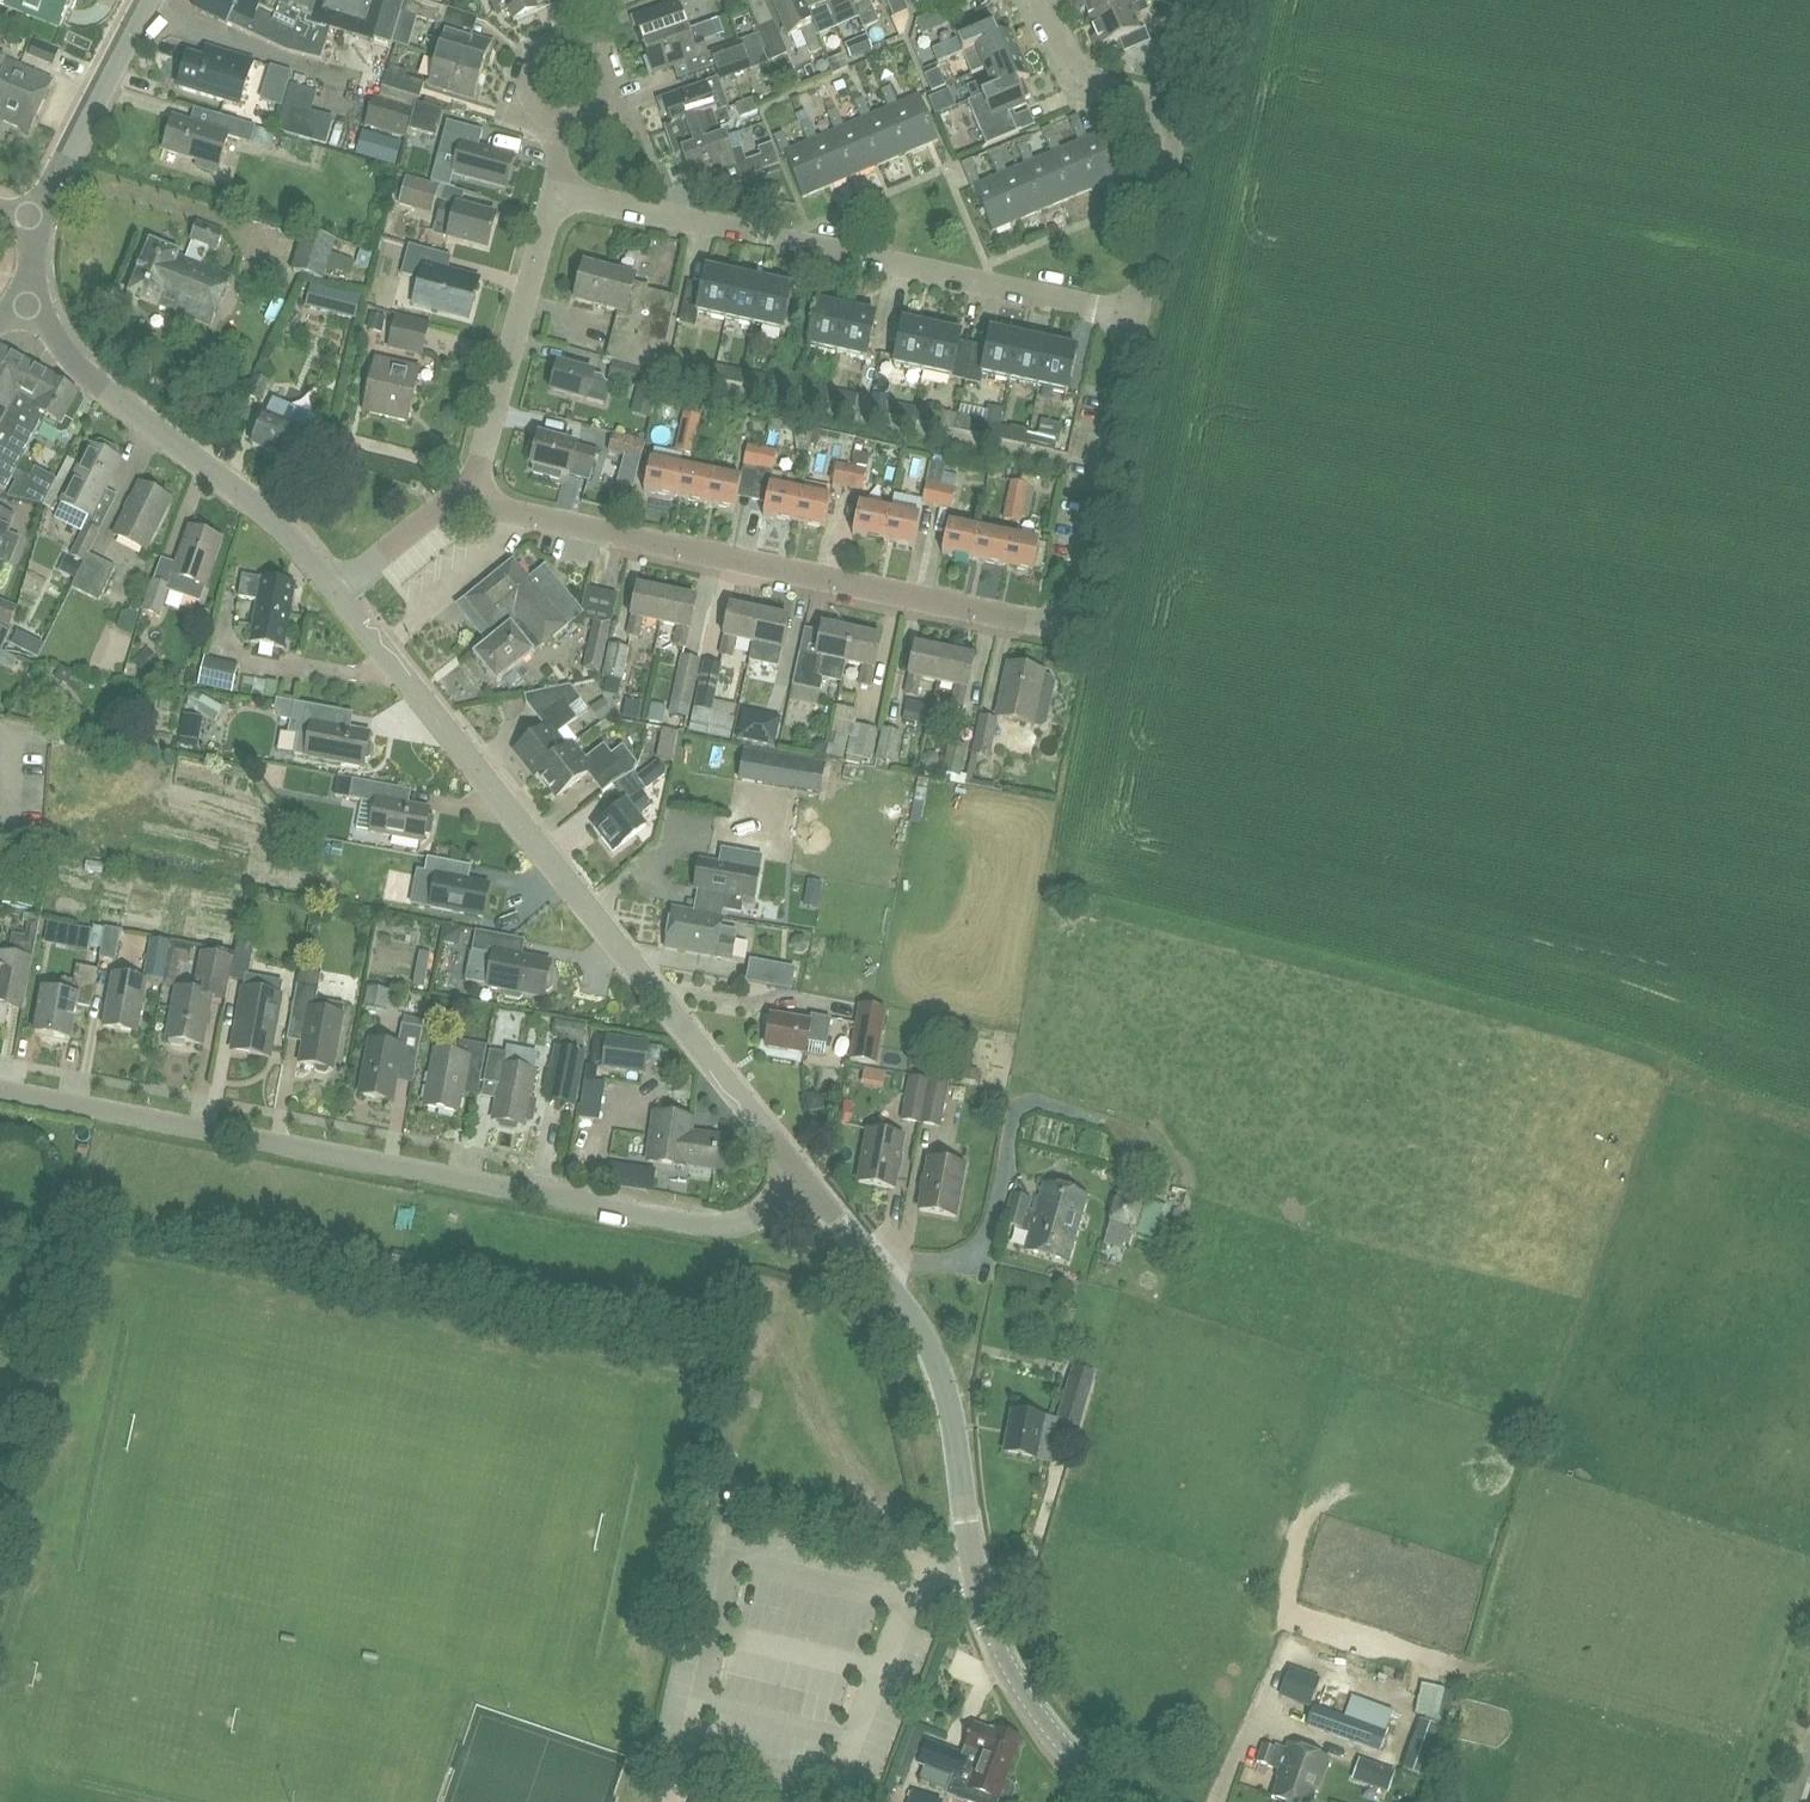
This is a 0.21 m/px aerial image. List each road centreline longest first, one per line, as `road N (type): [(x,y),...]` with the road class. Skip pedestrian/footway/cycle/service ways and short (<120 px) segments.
road 1 (residential): [(456,492),(1059,625),(1134,316)]
road 2 (unclassified): [(808,1177),(734,1223),(0,1086)]
road 3 (tertiary): [(808,1177),(335,585)]
road 4 (tertiary): [(1129,1801),(1058,1742),(1008,1668),(986,1614),(956,1424),(933,1351),(882,1265),(808,1177)]
road 5 (residential): [(569,194),(1134,316)]
road 6 (tertiary): [(335,585),(261,504),(79,368),(31,300)]
road 7 (residential): [(1134,316),(1174,118),(1157,96),(1087,79),(1064,56),(1034,0)]
road 8 (residential): [(456,492),(487,444),(552,211),(569,194)]
road 9 (tertiary): [(34,217),(142,0)]
road 10 (residential): [(525,77),(538,54),(562,42),(599,57),(608,83),(600,109),(559,125)]
road 11 (residential): [(335,585),(456,492)]

